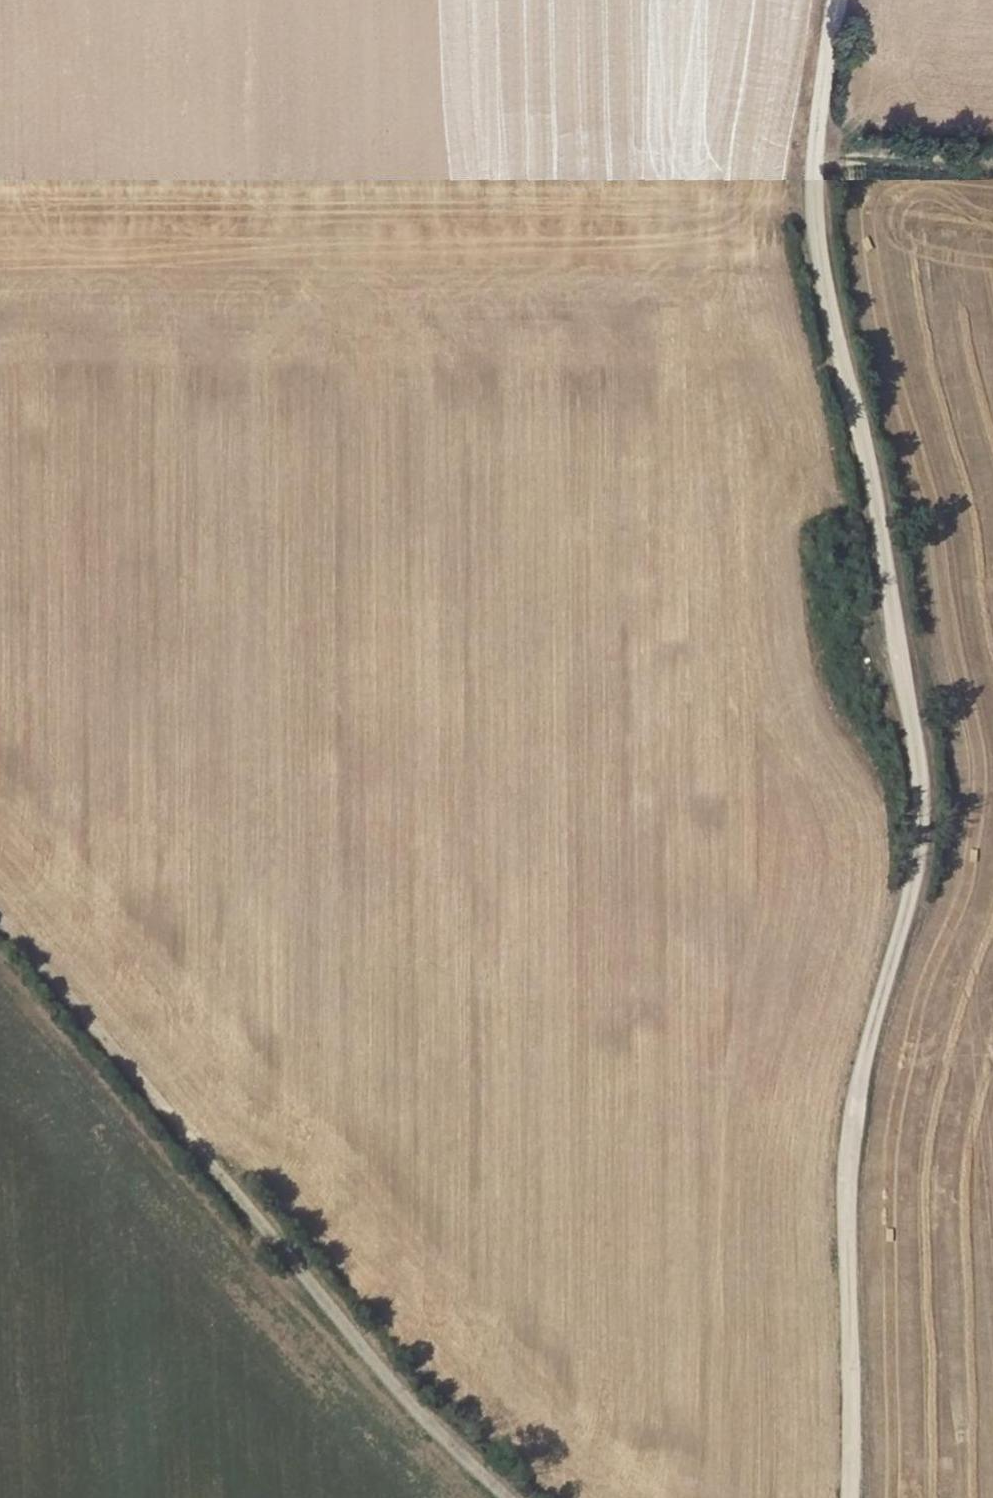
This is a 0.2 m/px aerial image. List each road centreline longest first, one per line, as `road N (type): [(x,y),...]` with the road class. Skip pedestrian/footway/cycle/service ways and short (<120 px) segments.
road 1 (unclassified): [(850,1497),(846,1203),(853,1112),(912,892),(922,801),(874,510),(807,246),(839,0)]
road 2 (track): [(502,1497),(0,920)]

